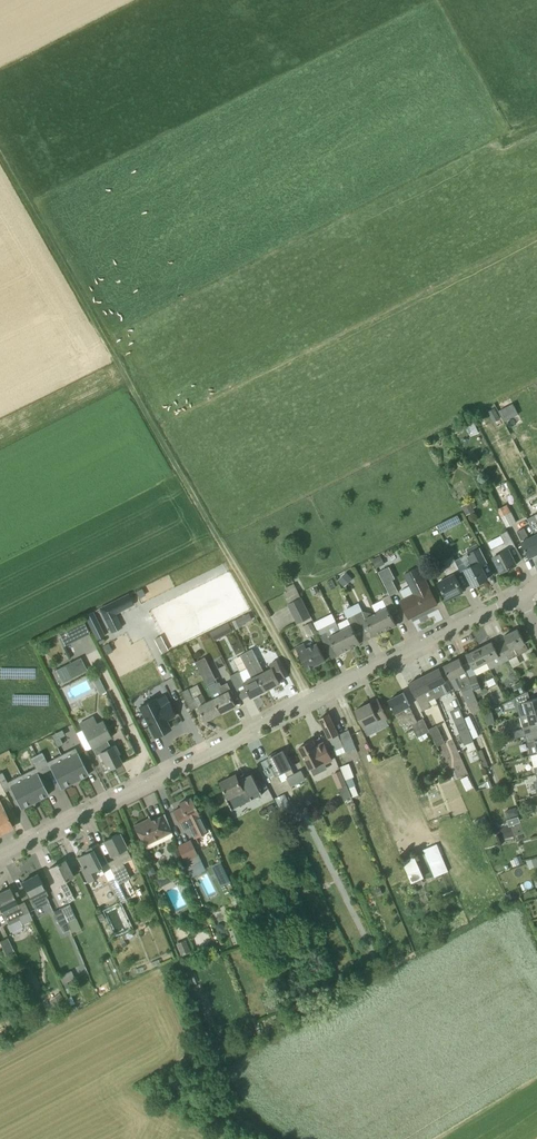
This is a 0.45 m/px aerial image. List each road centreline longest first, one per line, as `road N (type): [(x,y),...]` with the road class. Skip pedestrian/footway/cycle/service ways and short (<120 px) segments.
road 1 (track): [(310,698),(0,151)]
road 2 (residential): [(0,855),(522,595)]

